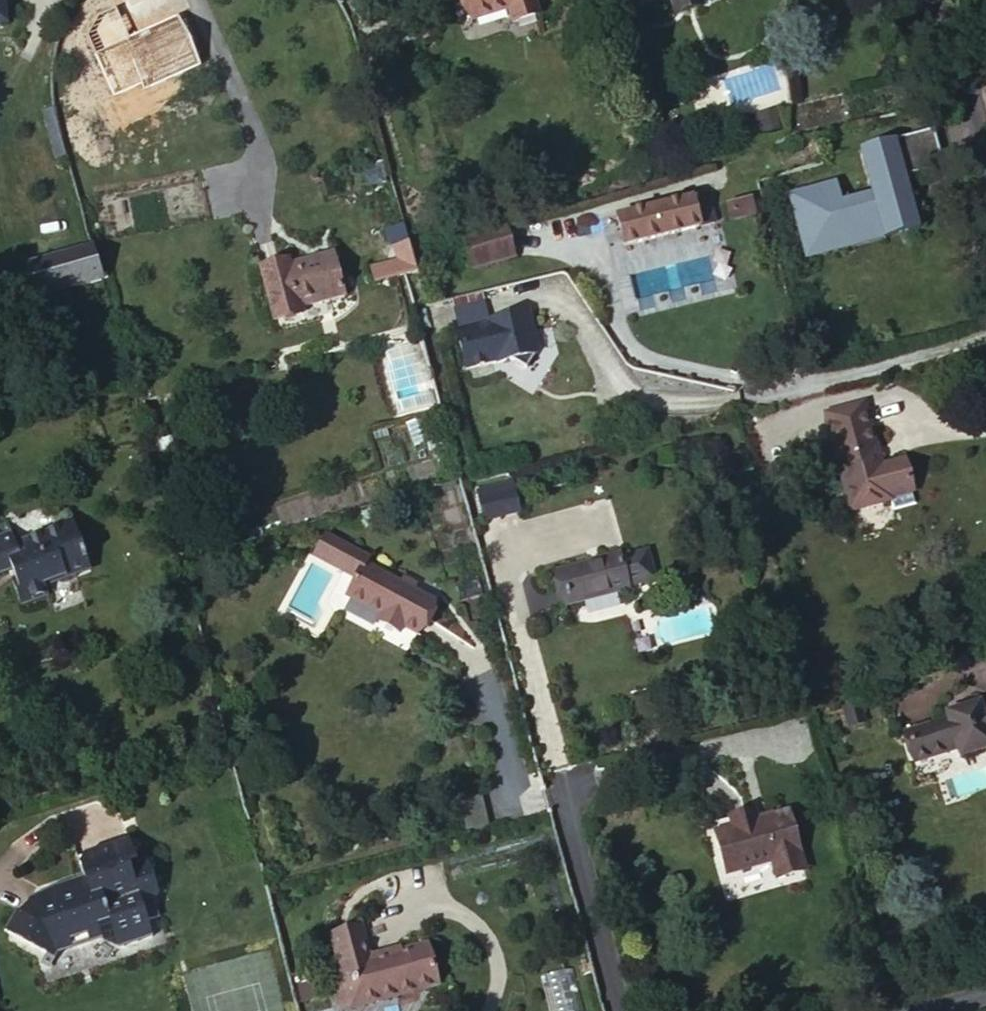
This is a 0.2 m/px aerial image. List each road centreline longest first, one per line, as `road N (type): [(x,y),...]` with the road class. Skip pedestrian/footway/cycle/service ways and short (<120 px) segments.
road 1 (residential): [(640,1010),(573,789)]

